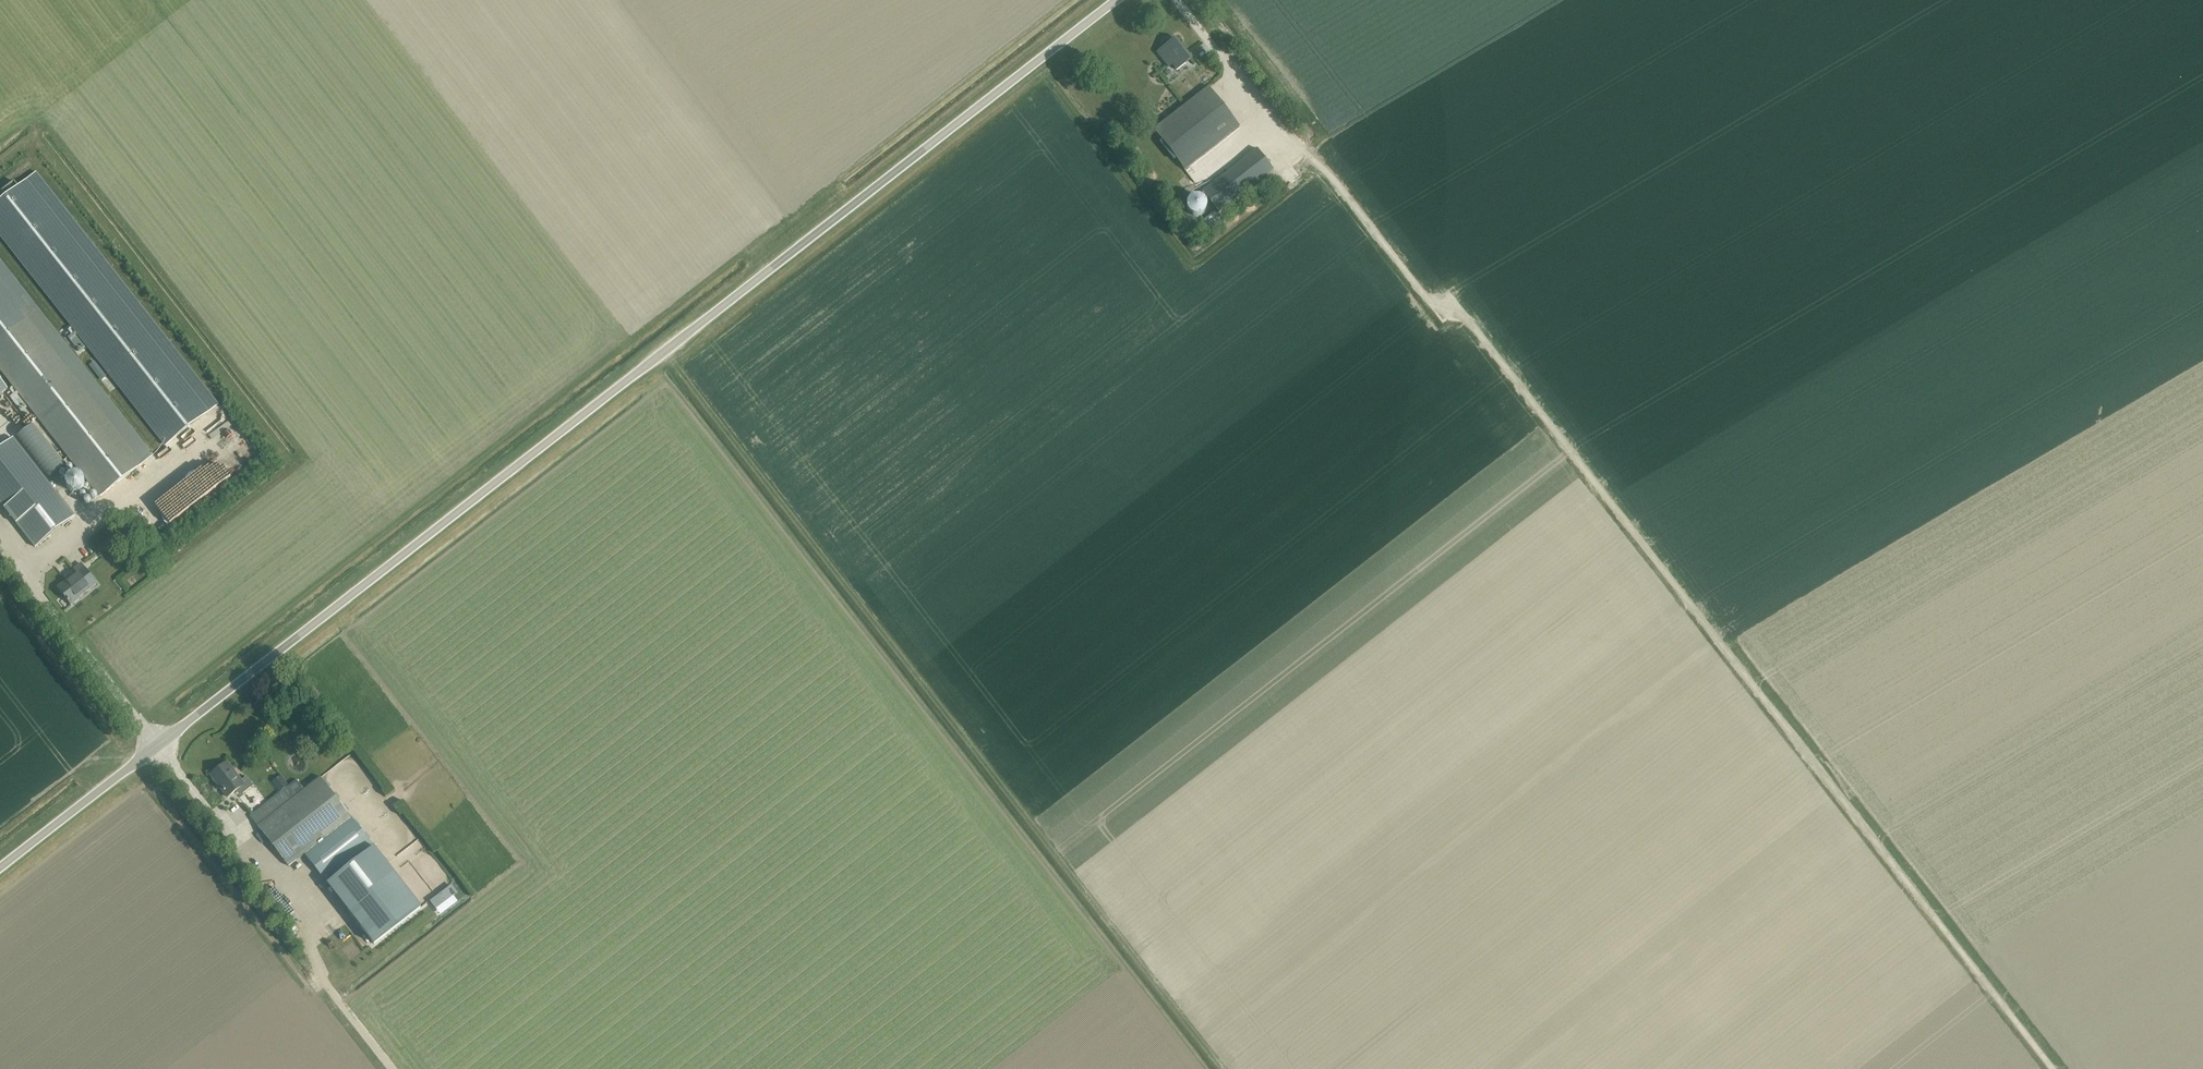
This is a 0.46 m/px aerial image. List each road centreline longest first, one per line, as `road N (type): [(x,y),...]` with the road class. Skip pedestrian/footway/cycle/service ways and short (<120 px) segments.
road 1 (unclassified): [(0,867),(1117,0)]

